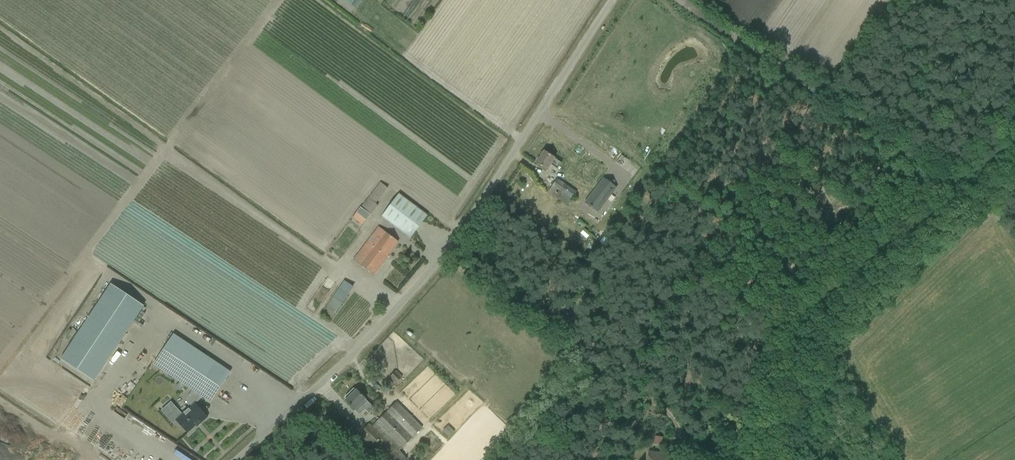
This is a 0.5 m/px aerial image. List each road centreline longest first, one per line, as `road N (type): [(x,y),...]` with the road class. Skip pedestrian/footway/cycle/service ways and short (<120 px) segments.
road 1 (unclassified): [(240,459),(391,322),(613,0)]
road 2 (track): [(776,459),(794,321),(958,190)]
road 3 (track): [(673,0),(953,186)]

